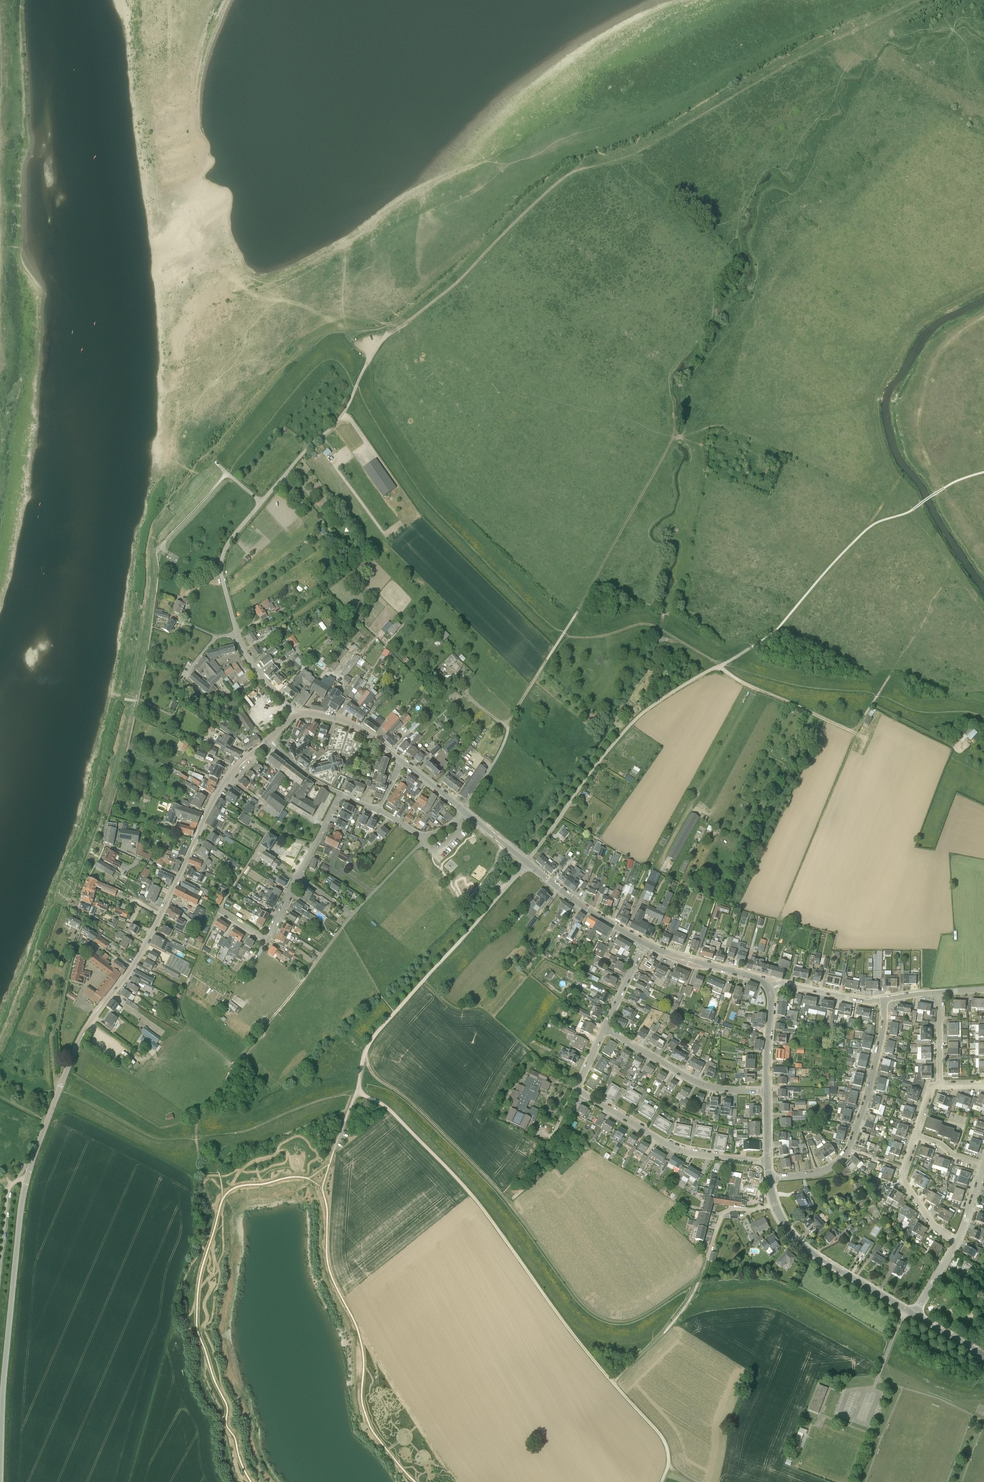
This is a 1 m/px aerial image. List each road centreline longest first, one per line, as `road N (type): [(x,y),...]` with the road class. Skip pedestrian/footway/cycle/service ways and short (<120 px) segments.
road 1 (tertiary): [(0,1449),(30,1168),(76,1046),(132,965),(179,876)]
road 2 (track): [(663,1481),(666,1445),(470,1192),(381,1102),(357,1093)]
road 3 (track): [(363,1063),(502,1194),(596,1315),(634,1319),(700,1278)]
road 4 (track): [(563,634),(673,437),(670,377),(699,339)]
road 5 (track): [(474,925),(367,1045),(333,1151),(295,1191)]
road 6 (residential): [(237,633),(221,574),(226,546),(338,420),(370,359)]
road 7 (track): [(157,549),(320,363),(338,362),(355,388)]
road 8 (unclassified): [(527,863),(637,718),(720,666)]
road 9 (residential): [(769,1178),(822,1171),(846,1152),(876,1063),(883,999)]
road 10 (track): [(404,324),(584,168)]
road 11 (unclassified): [(217,1093),(352,915)]
road 12 (track): [(895,665),(848,729),(720,666)]
road 13 (residential): [(575,1088),(685,1152),(768,1163)]
road 14 (track): [(909,512),(721,425)]
road 15 (tertiary): [(913,1313),(801,1243),(777,1213),(769,1178)]
road 16 (residential): [(767,1091),(698,1082),(605,1028)]
road 17 (track): [(710,1249),(685,1307),(613,1383)]
road 18 (tertiary): [(179,876),(223,783),(270,740)]
road 19 (tertiary): [(645,943),(527,863)]
road 20 (tertiary): [(769,988),(759,978),(645,943)]
road 21 (residential): [(958,1239),(933,1225),(903,1180),(915,1135)]
road 22 (residential): [(220,910),(269,937),(298,877)]
road 23 (tertiary): [(402,762),(349,722),(295,715)]

